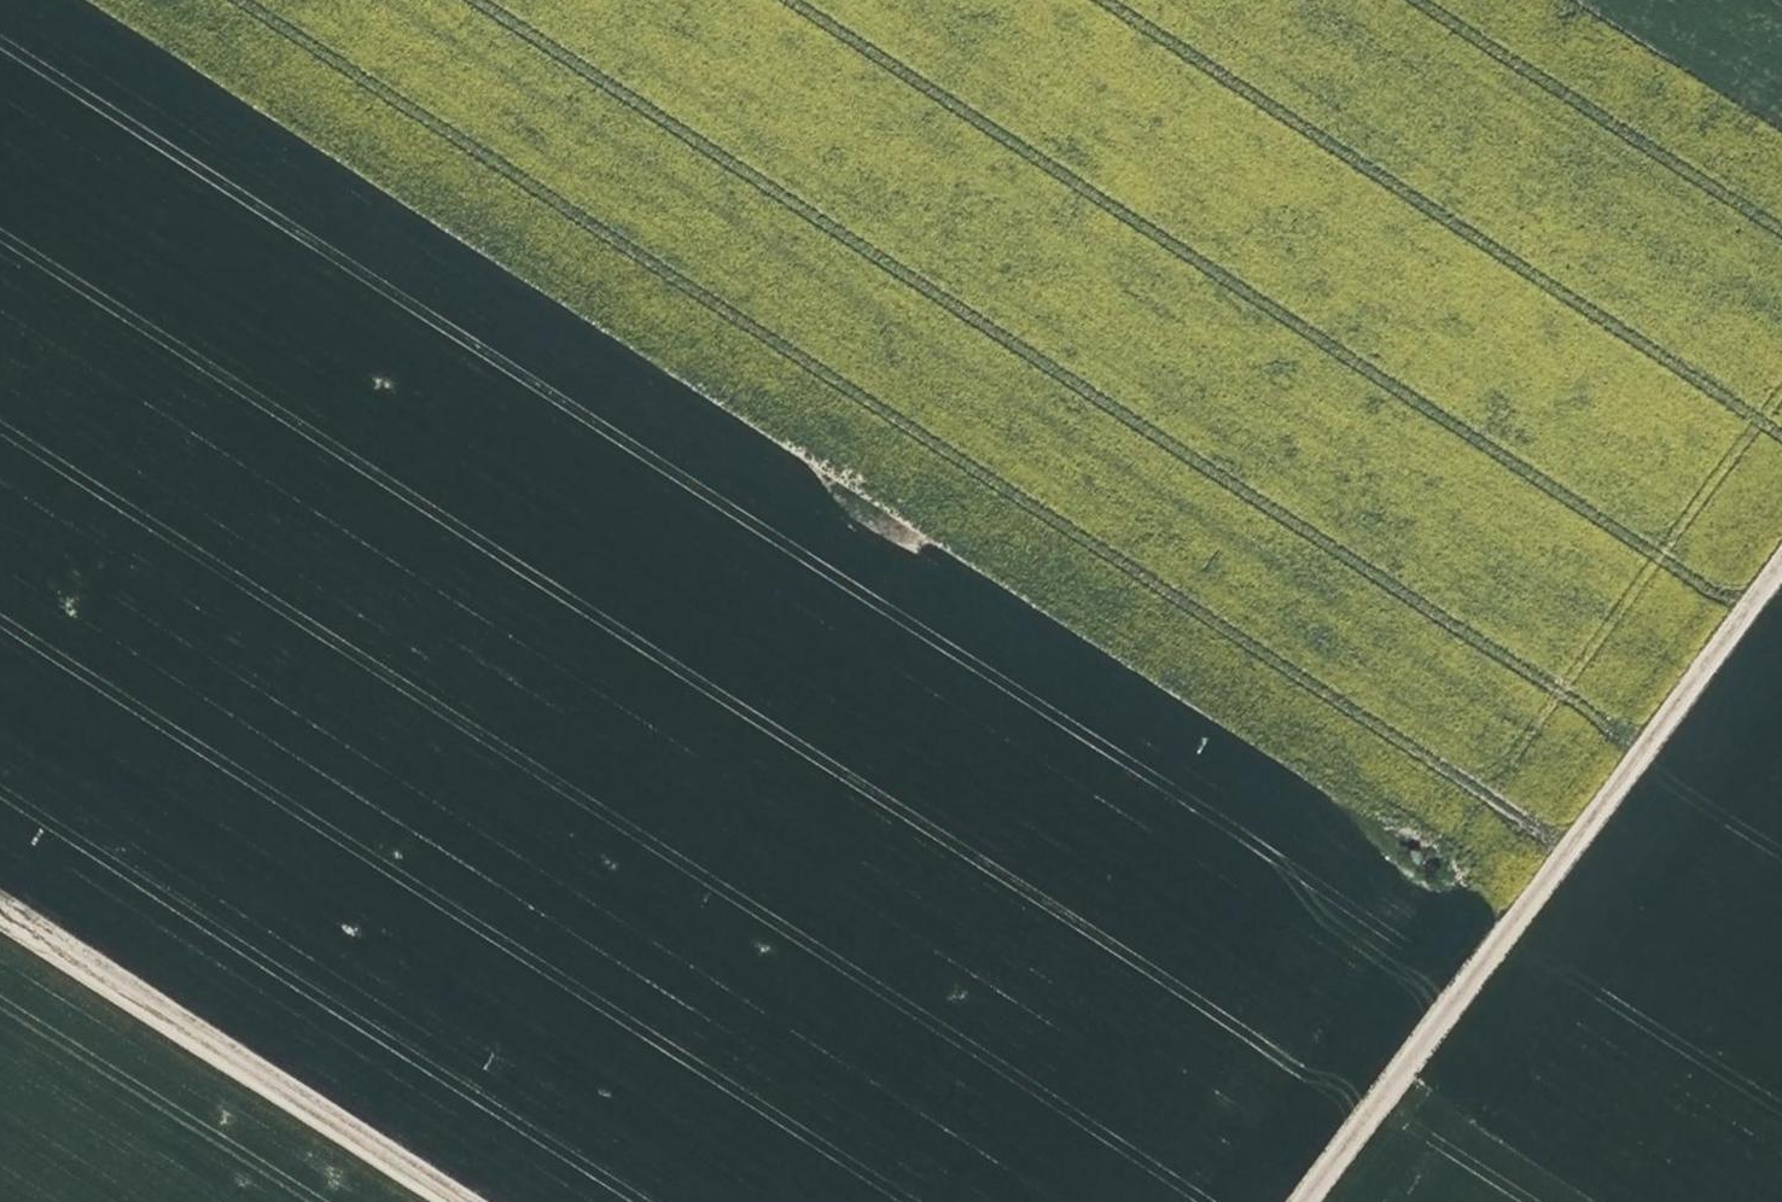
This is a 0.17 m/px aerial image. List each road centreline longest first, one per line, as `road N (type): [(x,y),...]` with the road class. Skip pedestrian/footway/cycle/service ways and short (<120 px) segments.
road 1 (track): [(1781,550),(1301,1201)]
road 2 (track): [(461,1201),(0,910)]

